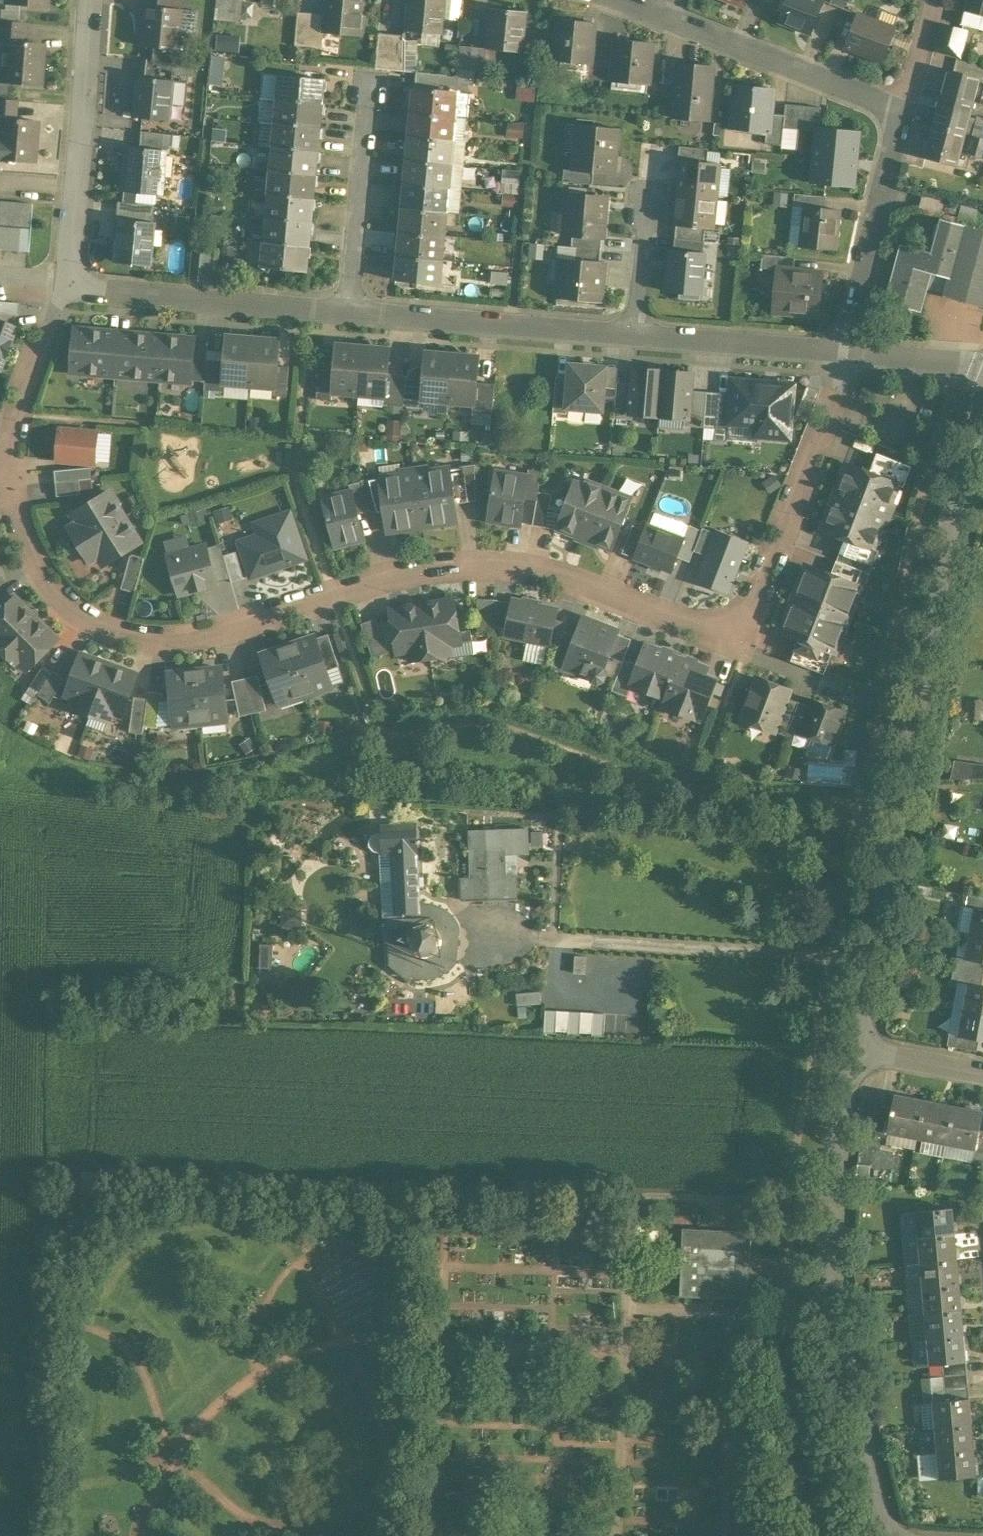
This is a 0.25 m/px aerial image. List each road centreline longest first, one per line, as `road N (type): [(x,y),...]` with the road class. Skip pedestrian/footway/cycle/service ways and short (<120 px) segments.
road 1 (residential): [(68,287),(21,412),(16,509),(29,550),(64,599),(99,625),(139,637),(188,638),(410,574),(467,565),(521,566),(703,630),(728,629),(744,616),(852,358)]
road 2 (tertiary): [(982,410),(954,518),(855,1047)]
road 3 (tertiary): [(855,1047),(833,1167),(831,1247),(879,1535)]
road 4 (residential): [(625,0),(904,109)]
road 5 (residential): [(349,313),(636,335)]
road 6 (residential): [(68,287),(90,0)]
road 7 (residential): [(68,287),(349,313)]
road 8 (residential): [(904,109),(852,358)]
road 9 (residential): [(349,313),(372,84)]
road 10 (residential): [(636,335),(852,358)]
road 11 (residential): [(636,335),(650,201)]
road 12 (residential): [(852,358),(982,365)]
road 13 (residential): [(982,1068),(855,1047)]

